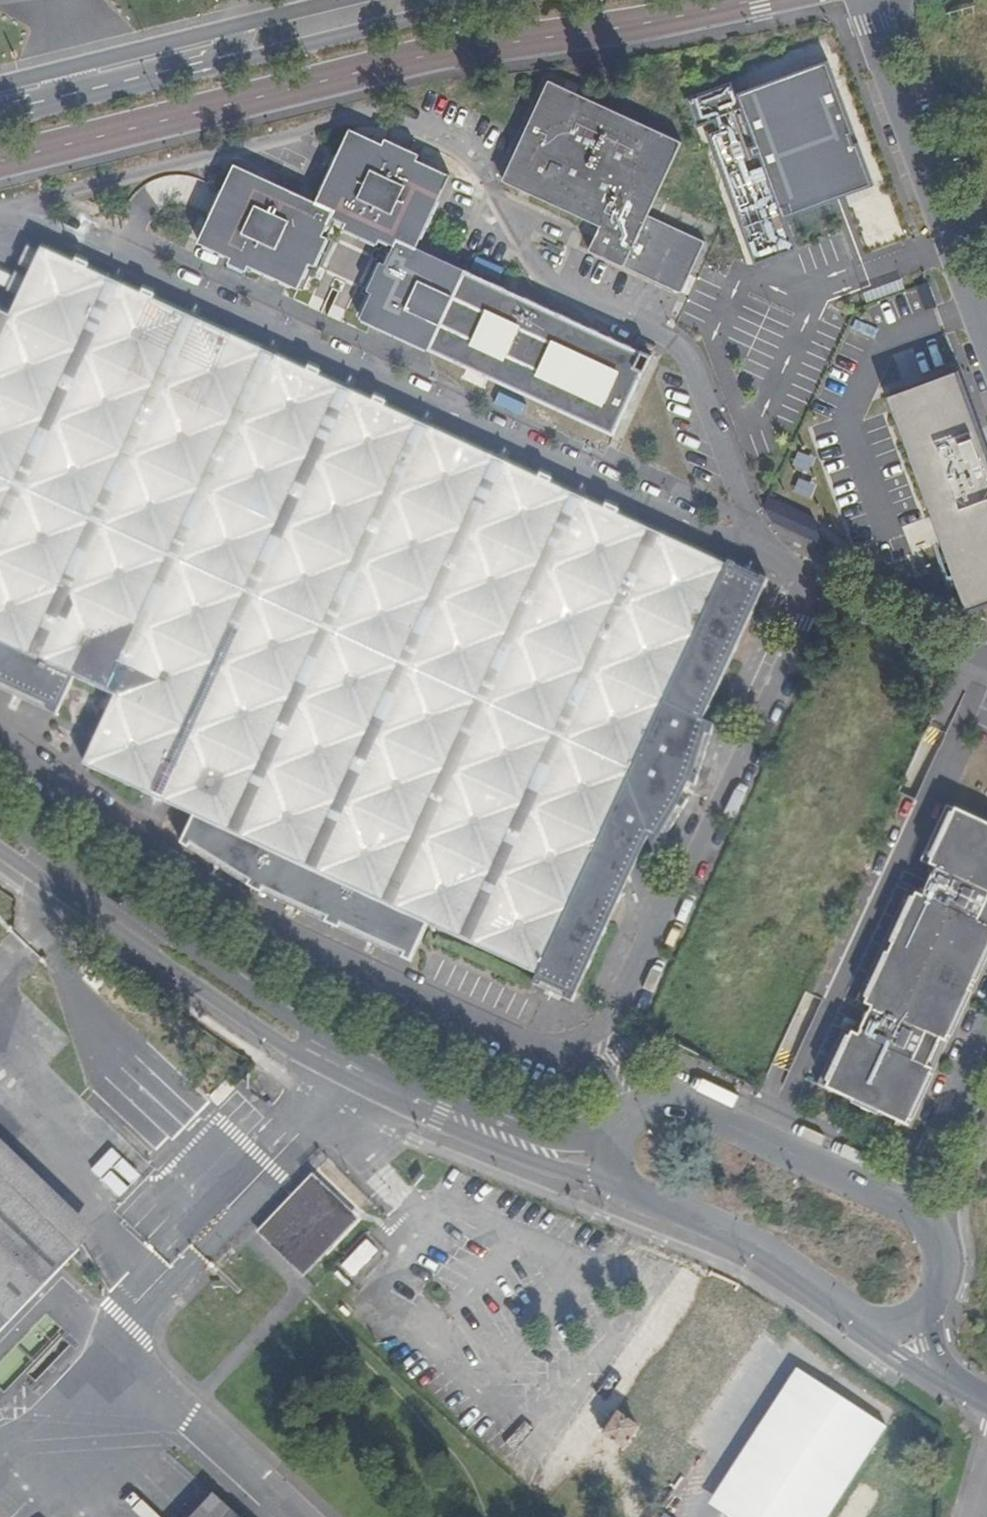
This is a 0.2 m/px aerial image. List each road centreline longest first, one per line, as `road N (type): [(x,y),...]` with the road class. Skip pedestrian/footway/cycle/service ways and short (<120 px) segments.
road 1 (unclassified): [(822,587),(18,212),(0,215)]
road 2 (unclassified): [(0,838),(322,1060),(535,1150),(610,1148)]
road 3 (unclassified): [(0,744),(214,900),(542,1047),(597,1038)]
road 4 (secondary): [(0,117),(499,0)]
road 5 (unclassified): [(597,1038),(822,587)]
road 6 (unclassified): [(986,338),(866,0)]
road 7 (unclassified): [(610,1148),(619,1177),(647,1200),(763,1249),(862,1317),(906,1321)]
road 8 (secondary): [(333,0),(0,85)]
road 9 (unclassified): [(906,1205),(679,1102),(640,1105)]
road 10 (unclassified): [(906,1205),(986,1022)]
road 11 (unclassified): [(986,658),(822,587)]
road 12 (unclassified): [(906,1321),(928,1304),(942,1259),(938,1236),(906,1205)]

